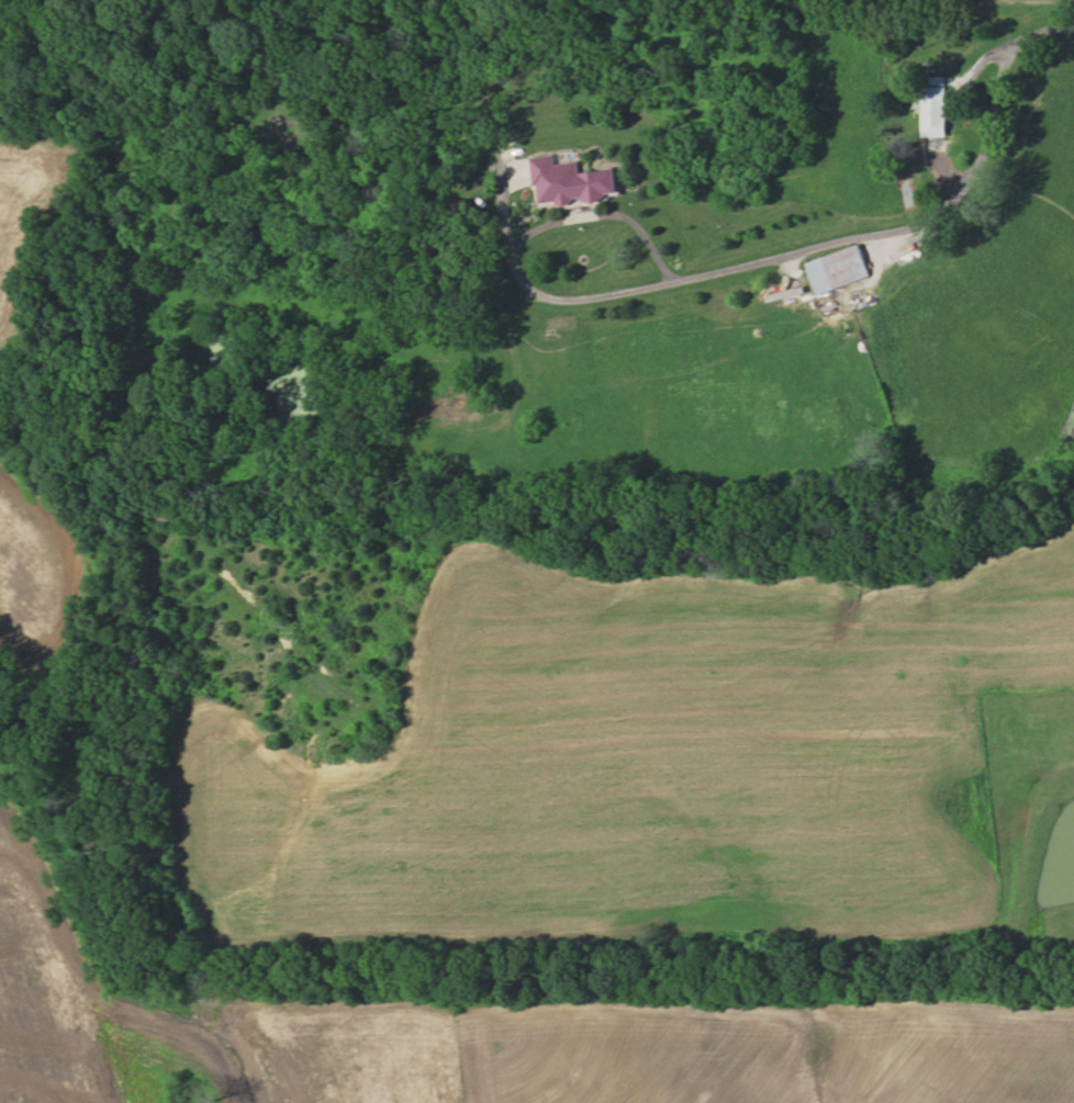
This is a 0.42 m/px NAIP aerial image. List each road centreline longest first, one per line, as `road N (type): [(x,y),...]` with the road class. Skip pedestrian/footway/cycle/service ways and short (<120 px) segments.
road 1 (residential): [(1073,33),(1038,38),(1011,60),(978,178),(960,214),(926,230),(645,296),(562,306),(539,304),(514,278),(511,200)]

